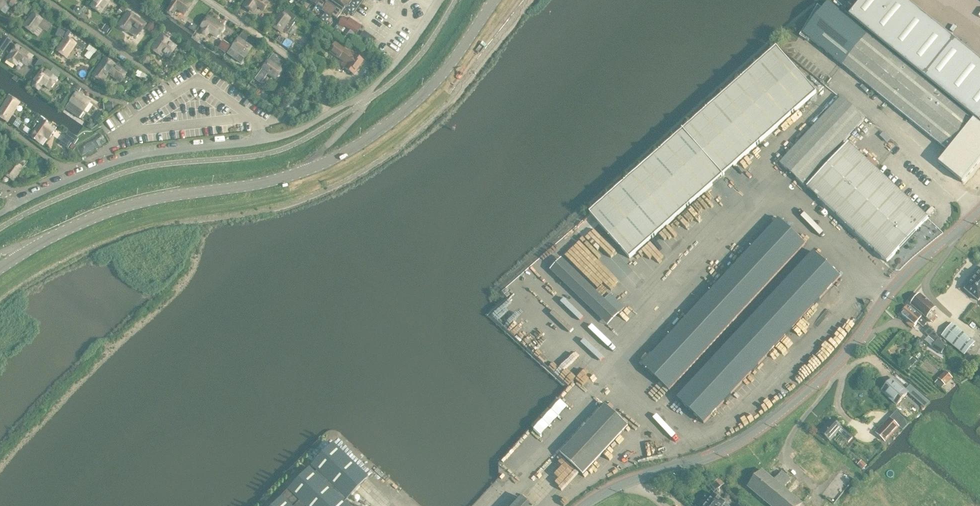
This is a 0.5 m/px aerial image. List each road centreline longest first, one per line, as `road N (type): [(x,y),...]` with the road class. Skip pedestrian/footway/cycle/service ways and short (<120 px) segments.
road 1 (tertiary): [(979,210),(911,269),(840,361),(781,414),(729,448),(622,483),(582,505)]
road 2 (unclassified): [(0,214),(132,157),(287,134),(362,96)]
road 3 (tertiary): [(20,255),(111,212),(314,166)]
road 4 (tertiary): [(314,166),(410,106),(495,0)]
road 5 (unclassified): [(362,96),(440,0)]

